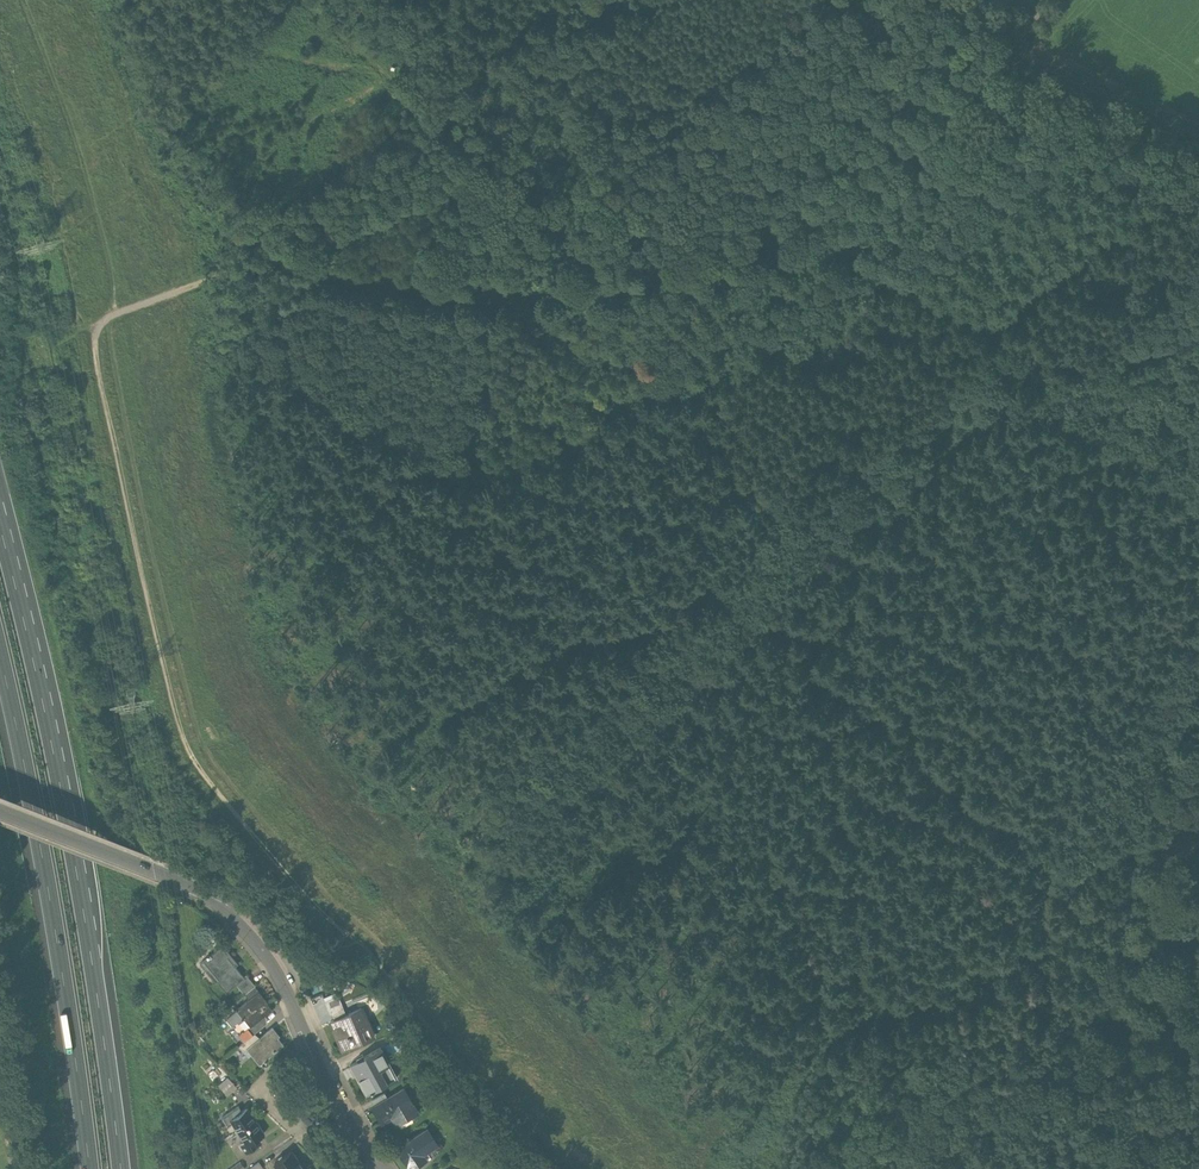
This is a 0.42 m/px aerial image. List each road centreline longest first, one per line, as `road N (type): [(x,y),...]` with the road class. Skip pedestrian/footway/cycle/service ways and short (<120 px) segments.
road 1 (track): [(825,218),(694,269),(549,303),(438,300),(272,263),(99,330),(99,384),(188,747),(323,916),(357,939)]
road 2 (track): [(1046,361),(459,903)]
road 3 (track): [(1198,453),(834,237),(825,218),(942,131),(1052,0)]
road 4 (motorway): [(119,1168),(57,755),(0,531)]
road 5 (residential): [(376,1168),(281,977),(235,919),(162,872),(0,810)]
road 6 (motorway): [(0,663),(70,1026),(86,1168)]
road 7 (track): [(357,939),(560,1168)]

